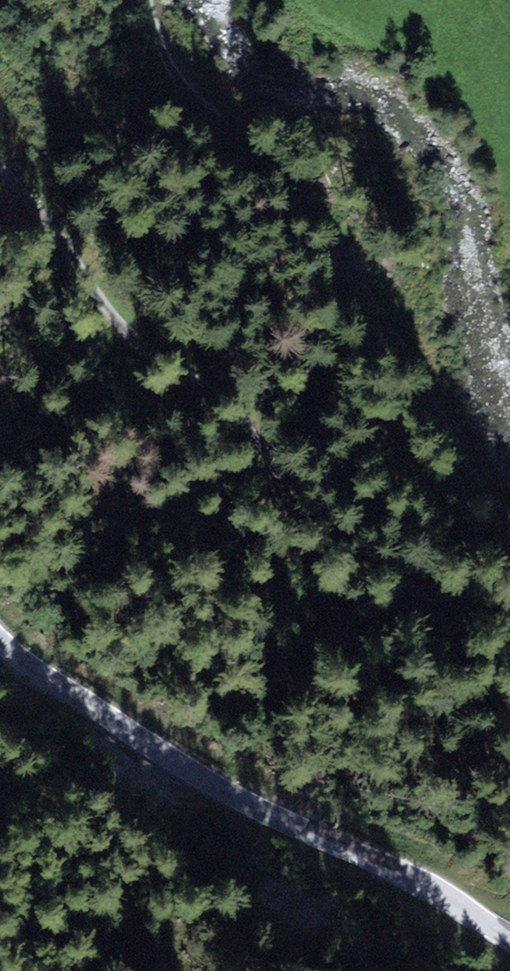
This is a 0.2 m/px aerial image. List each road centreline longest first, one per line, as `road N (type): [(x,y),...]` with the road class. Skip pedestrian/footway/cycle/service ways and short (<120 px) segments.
road 1 (track): [(509,625),(352,570),(0,164)]
road 2 (track): [(509,515),(479,497),(299,169),(173,69),(151,0)]
road 3 (tertiary): [(509,937),(420,883),(241,798),(64,689),(0,639)]

